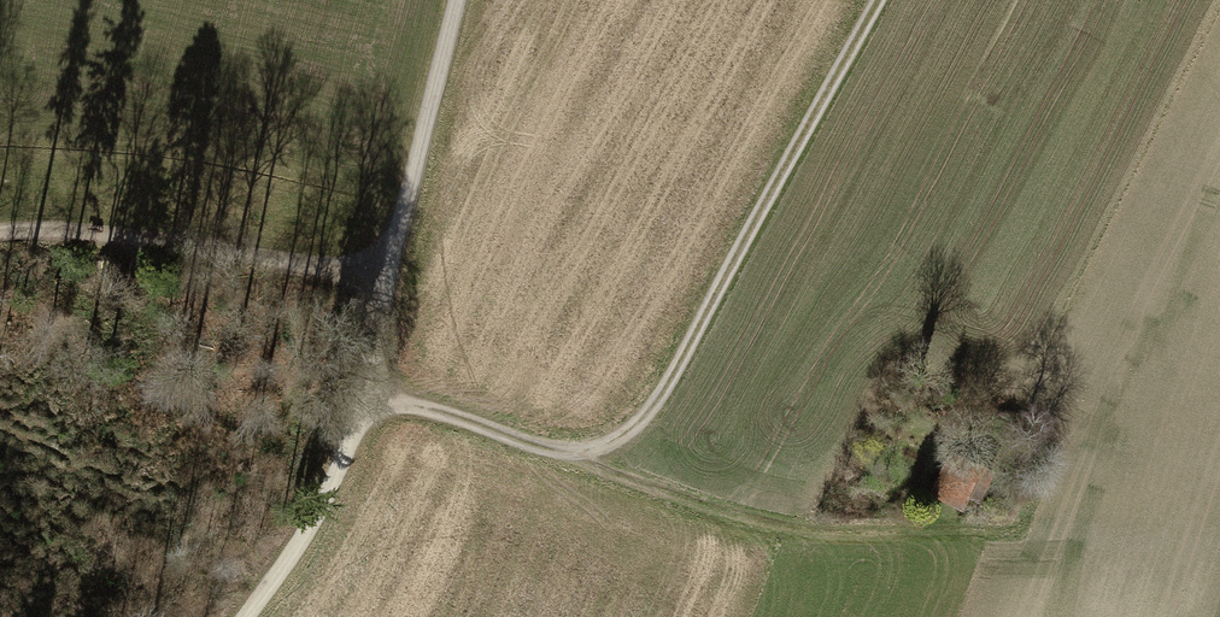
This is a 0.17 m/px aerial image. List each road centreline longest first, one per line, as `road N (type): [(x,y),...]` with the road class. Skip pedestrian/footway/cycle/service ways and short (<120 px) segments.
road 1 (track): [(243,616),(278,577),(329,491),(361,401),(454,0)]
road 2 (track): [(576,453),(601,470),(703,505),(794,526),(1138,532)]
road 3 (track): [(576,453),(619,441),(665,384),(875,0)]
road 4 (track): [(0,229),(388,265)]
road 5 (track): [(361,401),(447,409),(576,453)]

